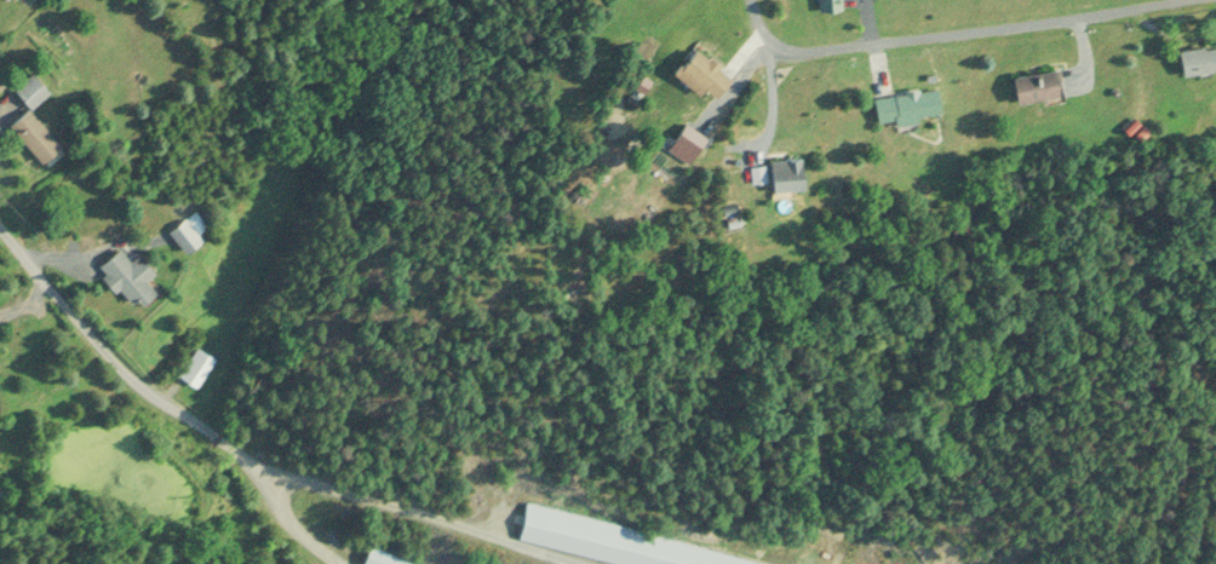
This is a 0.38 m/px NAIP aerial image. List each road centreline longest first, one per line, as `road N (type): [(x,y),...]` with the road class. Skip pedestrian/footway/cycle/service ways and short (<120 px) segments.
road 1 (residential): [(1191,0),(807,52),(787,52),(761,35),(750,0)]
road 2 (residential): [(273,484),(130,385),(0,230)]

